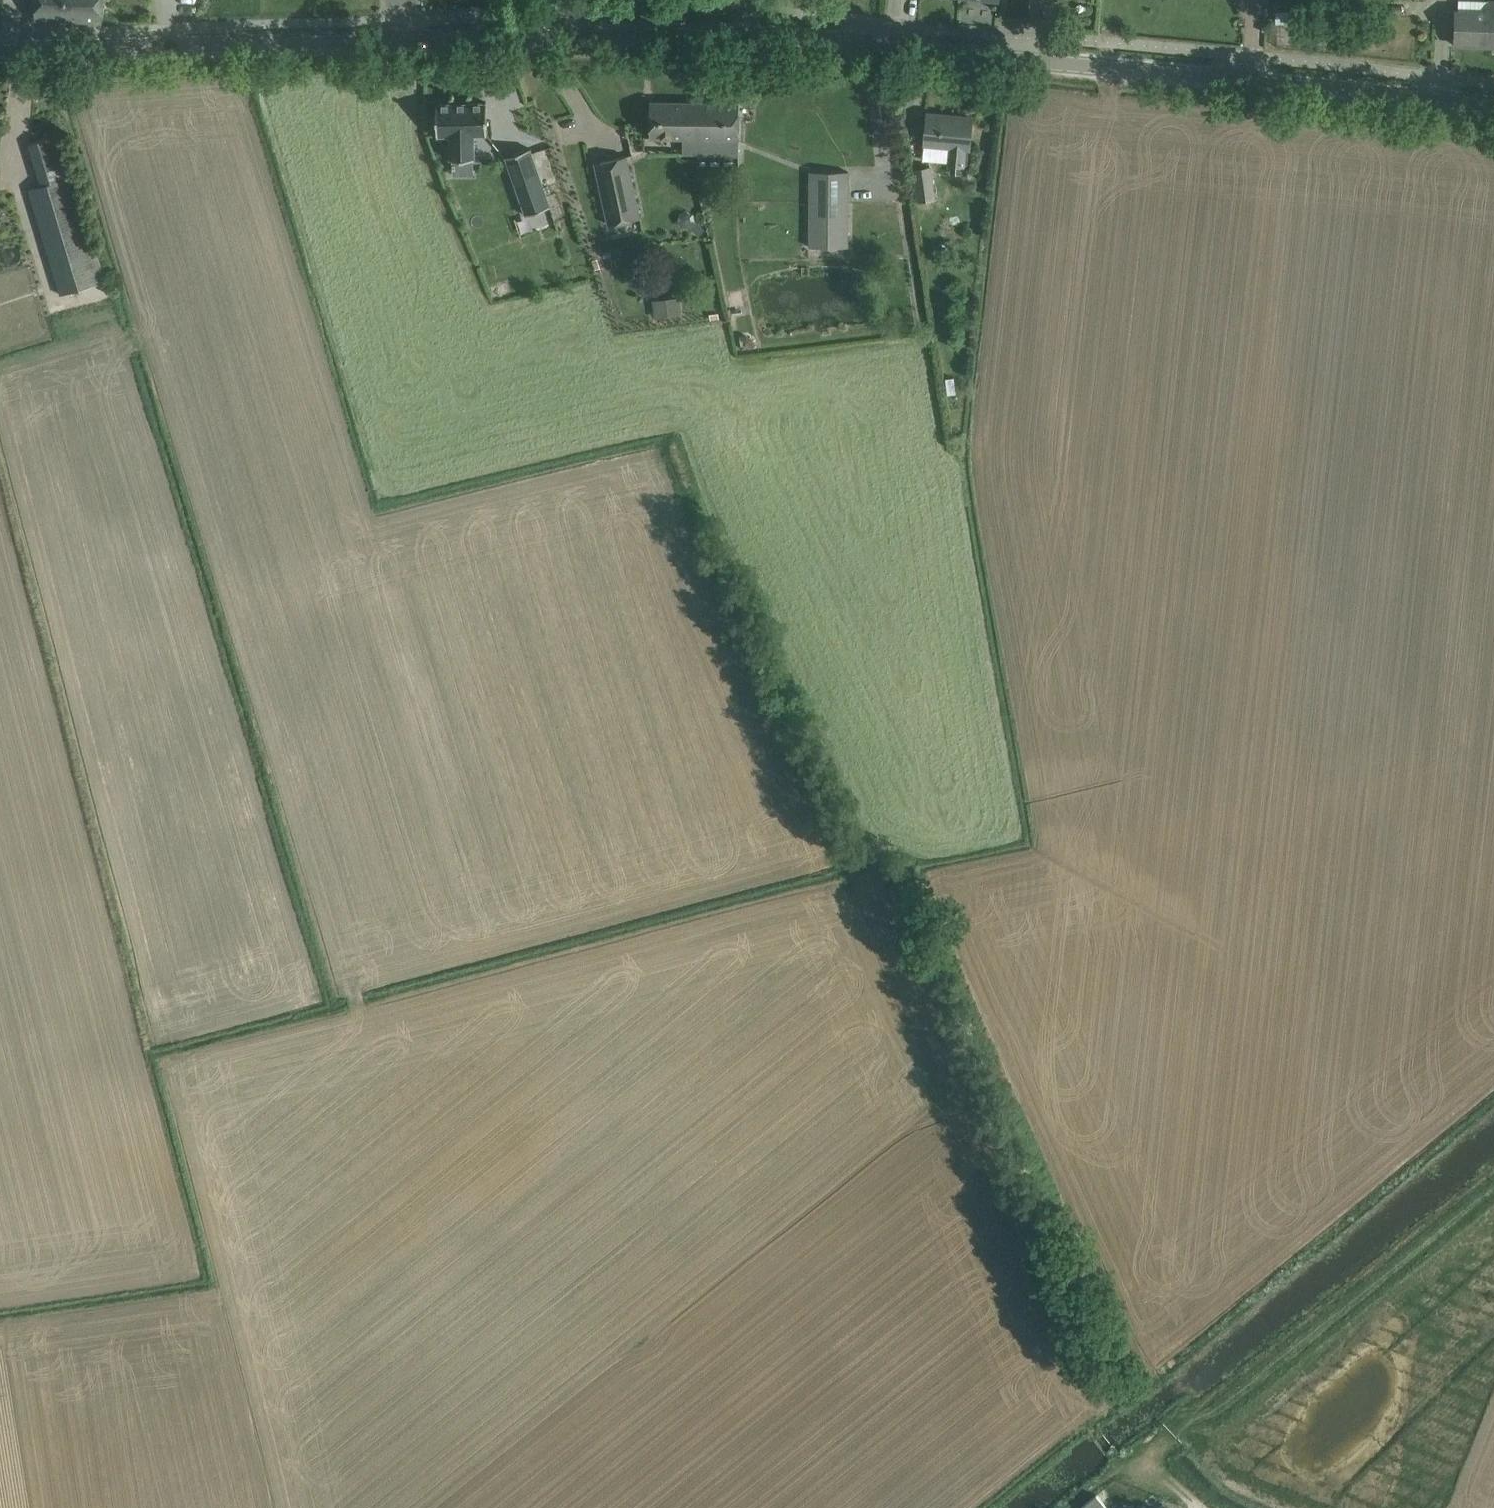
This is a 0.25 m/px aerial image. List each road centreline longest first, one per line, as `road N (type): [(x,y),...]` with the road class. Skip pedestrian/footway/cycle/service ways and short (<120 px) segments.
road 1 (tertiary): [(1493,105),(736,35),(0,50)]

